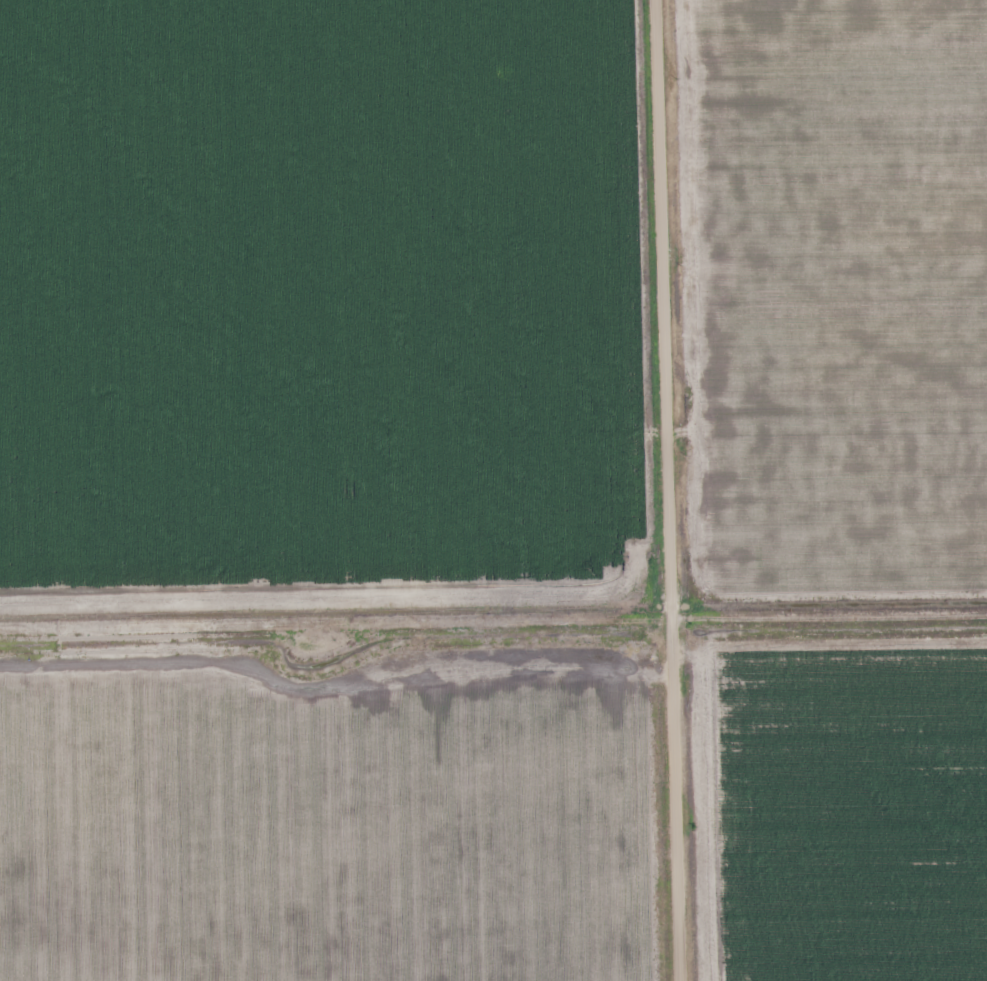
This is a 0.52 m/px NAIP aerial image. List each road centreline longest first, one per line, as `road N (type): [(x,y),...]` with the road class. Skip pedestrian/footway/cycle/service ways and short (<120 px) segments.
road 1 (residential): [(678,980),(657,0)]

